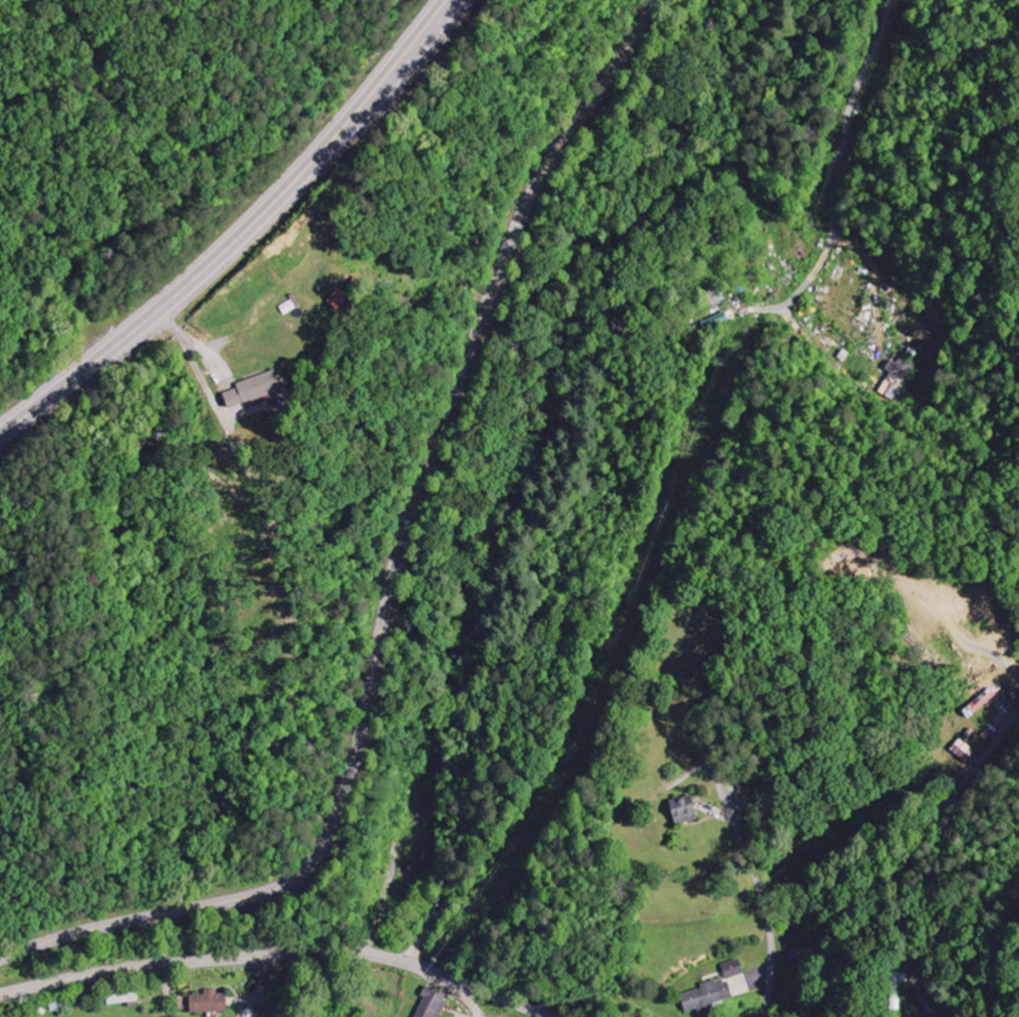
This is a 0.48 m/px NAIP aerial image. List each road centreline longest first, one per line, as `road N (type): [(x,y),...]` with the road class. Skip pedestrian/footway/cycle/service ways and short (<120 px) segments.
road 1 (tertiary): [(668,0),(522,244),(485,326),(428,469),(356,769),(317,858),(269,892),(95,930),(0,962)]
road 2 (trunk): [(445,0),(258,218),(0,436)]
road 3 (secondary): [(0,996),(162,964),(365,954),(546,1016)]
road 4 (residential): [(738,328),(780,340),(818,331),(847,272),(840,115),(867,0)]
road 5 (residential): [(814,1016),(906,849),(959,770),(1018,709)]
road 6 (residential): [(765,1016),(769,920),(725,801)]

